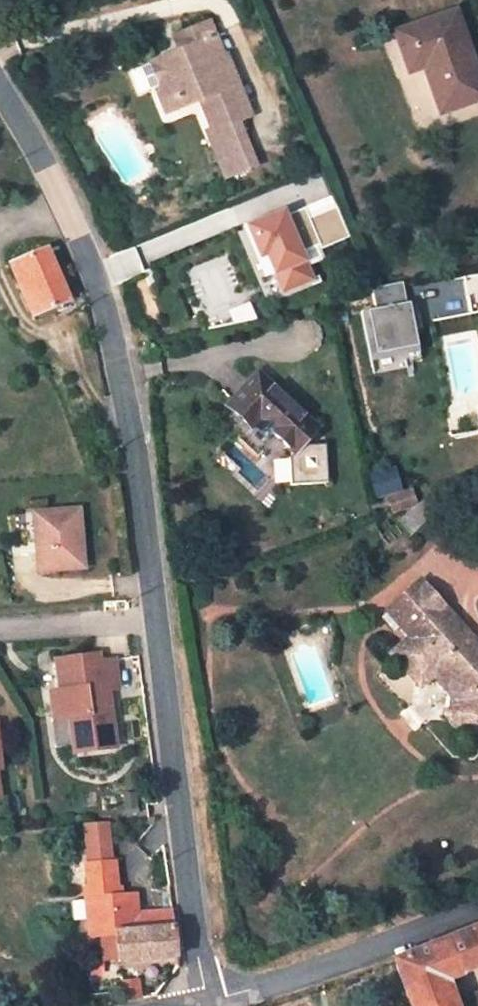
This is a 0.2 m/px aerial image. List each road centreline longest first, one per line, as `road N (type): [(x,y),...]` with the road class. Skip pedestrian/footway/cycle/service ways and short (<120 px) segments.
road 1 (residential): [(0,103),(72,233),(122,389),(207,1002)]
road 2 (residential): [(477,905),(207,1002)]

